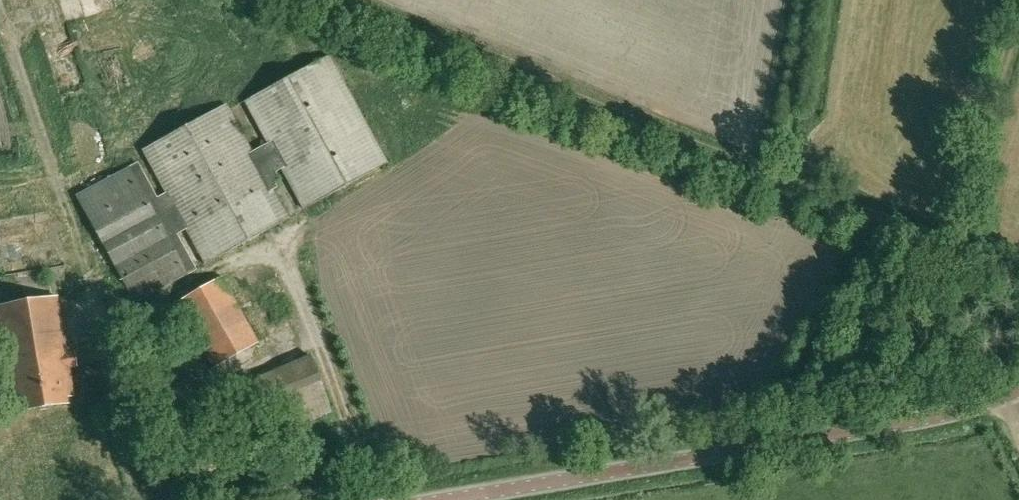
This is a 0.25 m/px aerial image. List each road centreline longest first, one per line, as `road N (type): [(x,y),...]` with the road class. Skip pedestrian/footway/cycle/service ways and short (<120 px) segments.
road 1 (track): [(334,0),(958,240)]
road 2 (unclassified): [(468,499),(921,425),(1018,393)]
road 3 (track): [(0,18),(90,294)]

